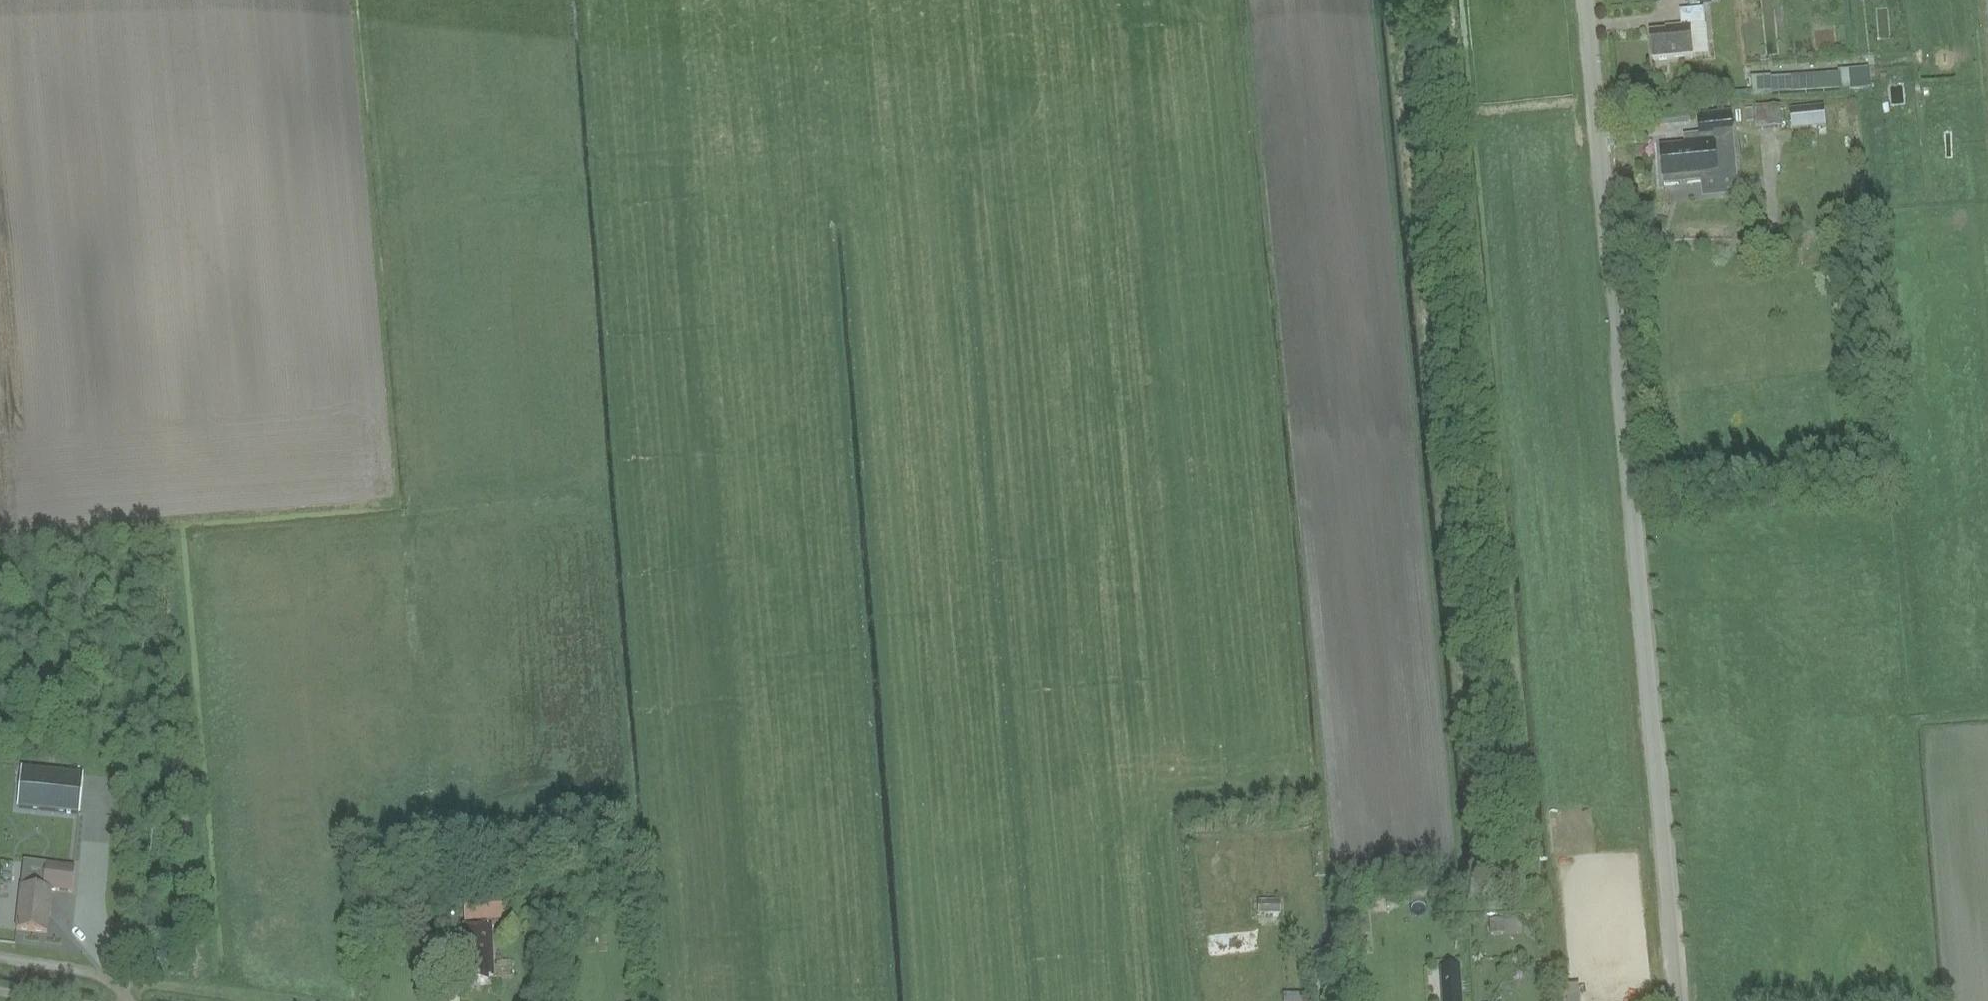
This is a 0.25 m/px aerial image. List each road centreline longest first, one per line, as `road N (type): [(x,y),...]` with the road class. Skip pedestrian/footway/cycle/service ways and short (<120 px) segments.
road 1 (unclassified): [(1673,1000),(1586,0)]
road 2 (track): [(0,958),(106,977),(124,1000)]

